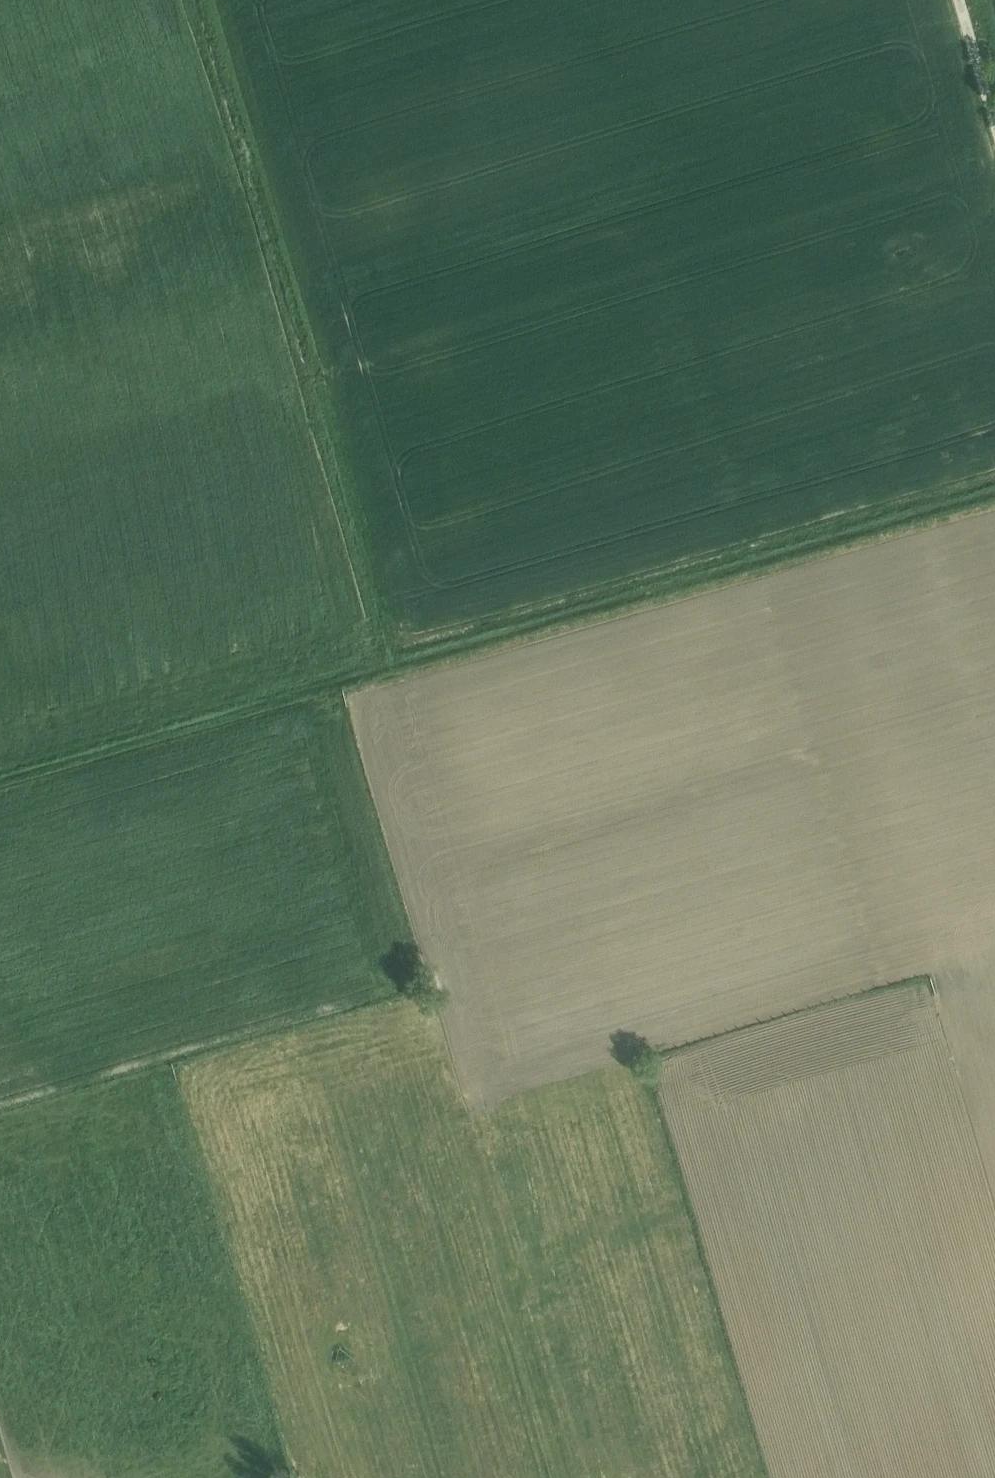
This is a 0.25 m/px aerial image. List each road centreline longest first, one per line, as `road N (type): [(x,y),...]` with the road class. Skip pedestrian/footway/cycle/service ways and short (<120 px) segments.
road 1 (unclassified): [(994,121),(959,0)]

